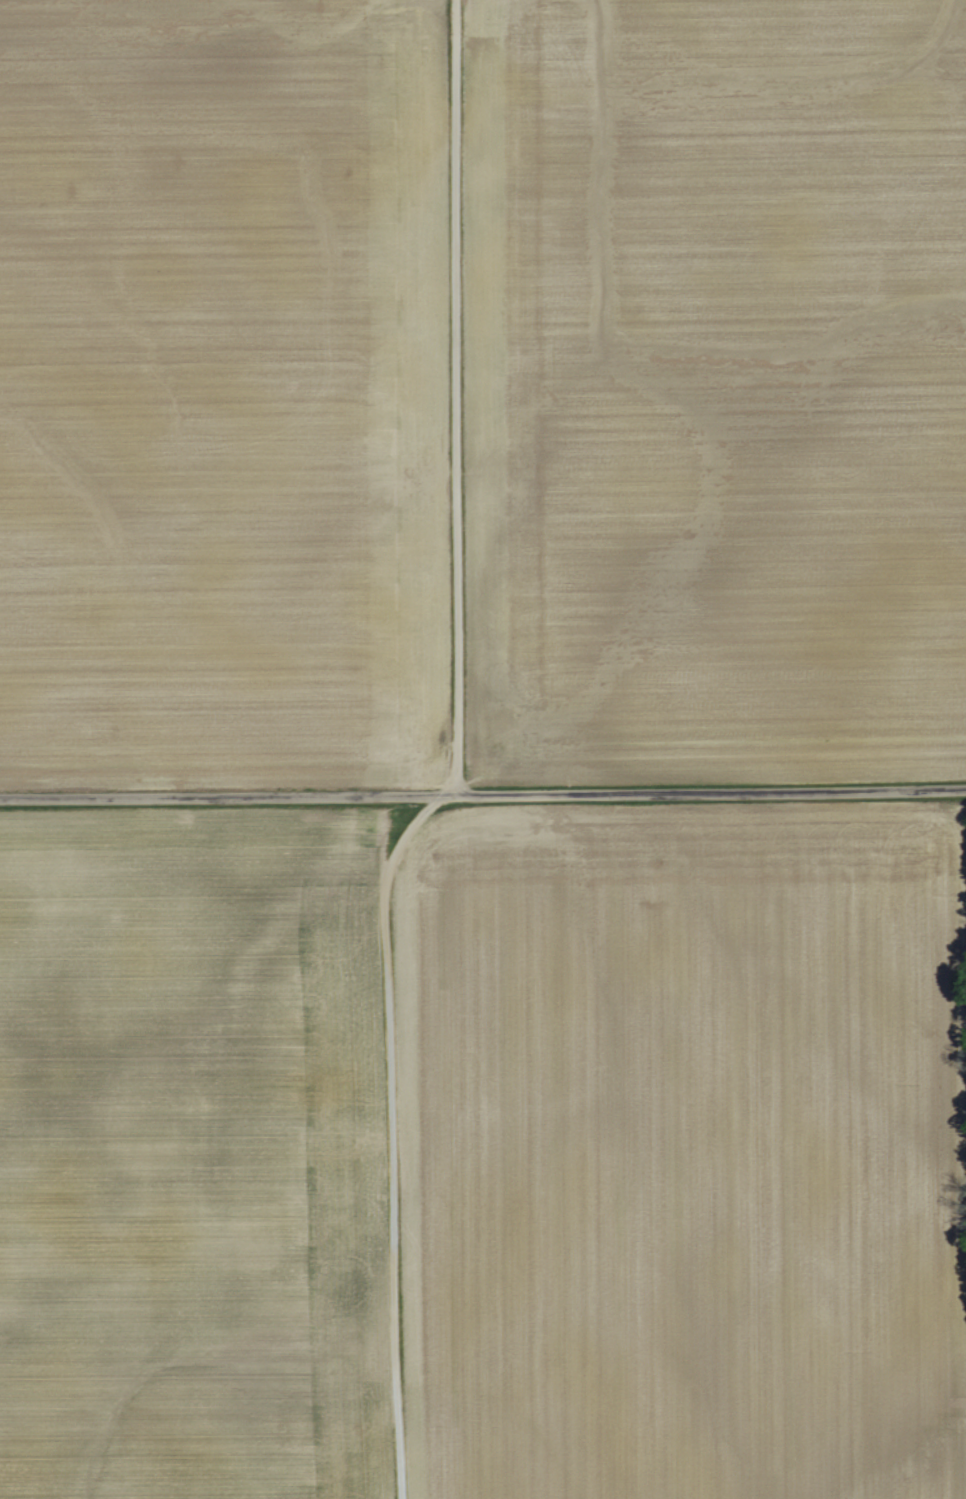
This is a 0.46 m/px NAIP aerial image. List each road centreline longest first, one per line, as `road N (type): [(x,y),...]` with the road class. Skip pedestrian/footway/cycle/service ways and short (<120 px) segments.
road 1 (residential): [(0,797),(965,784)]

